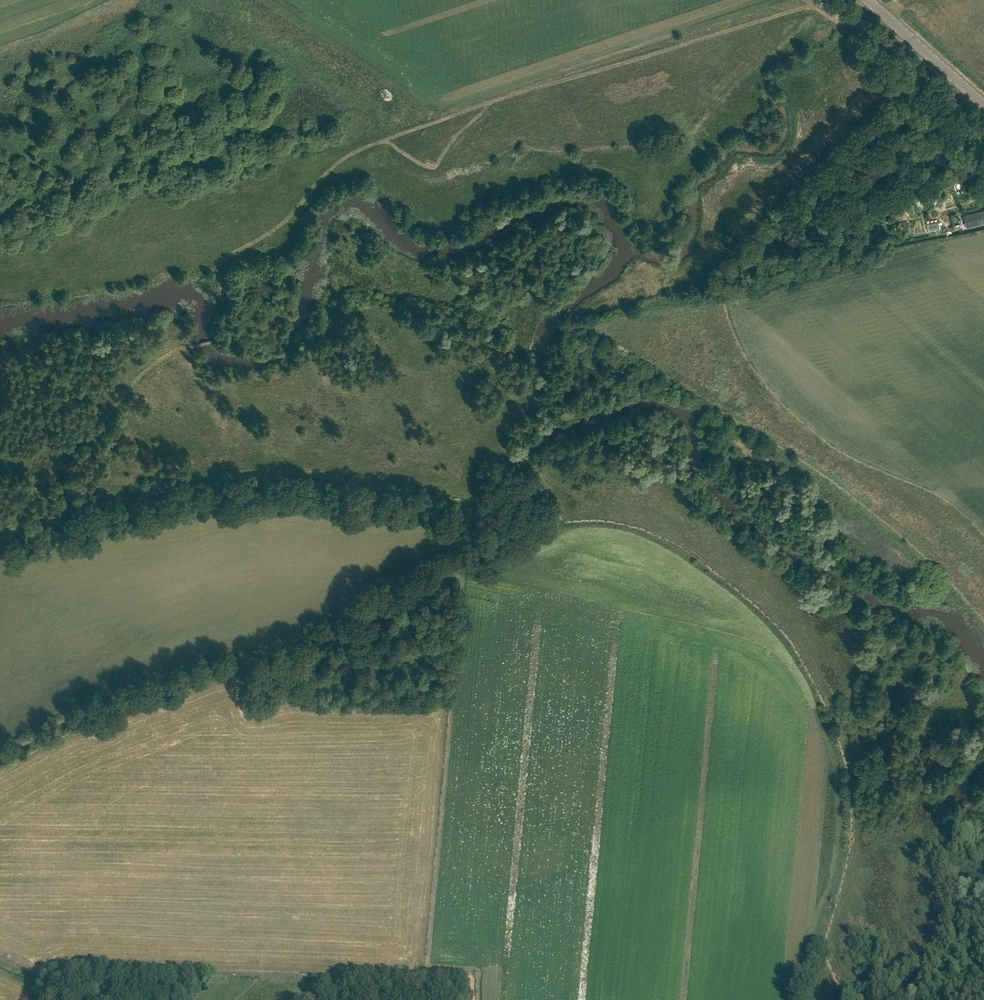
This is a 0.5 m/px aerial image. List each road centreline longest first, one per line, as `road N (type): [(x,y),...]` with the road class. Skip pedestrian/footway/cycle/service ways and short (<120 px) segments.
road 1 (track): [(0,759),(111,702),(375,622),(448,577),(466,573),(476,581)]
road 2 (tertiary): [(983,105),(865,0)]

